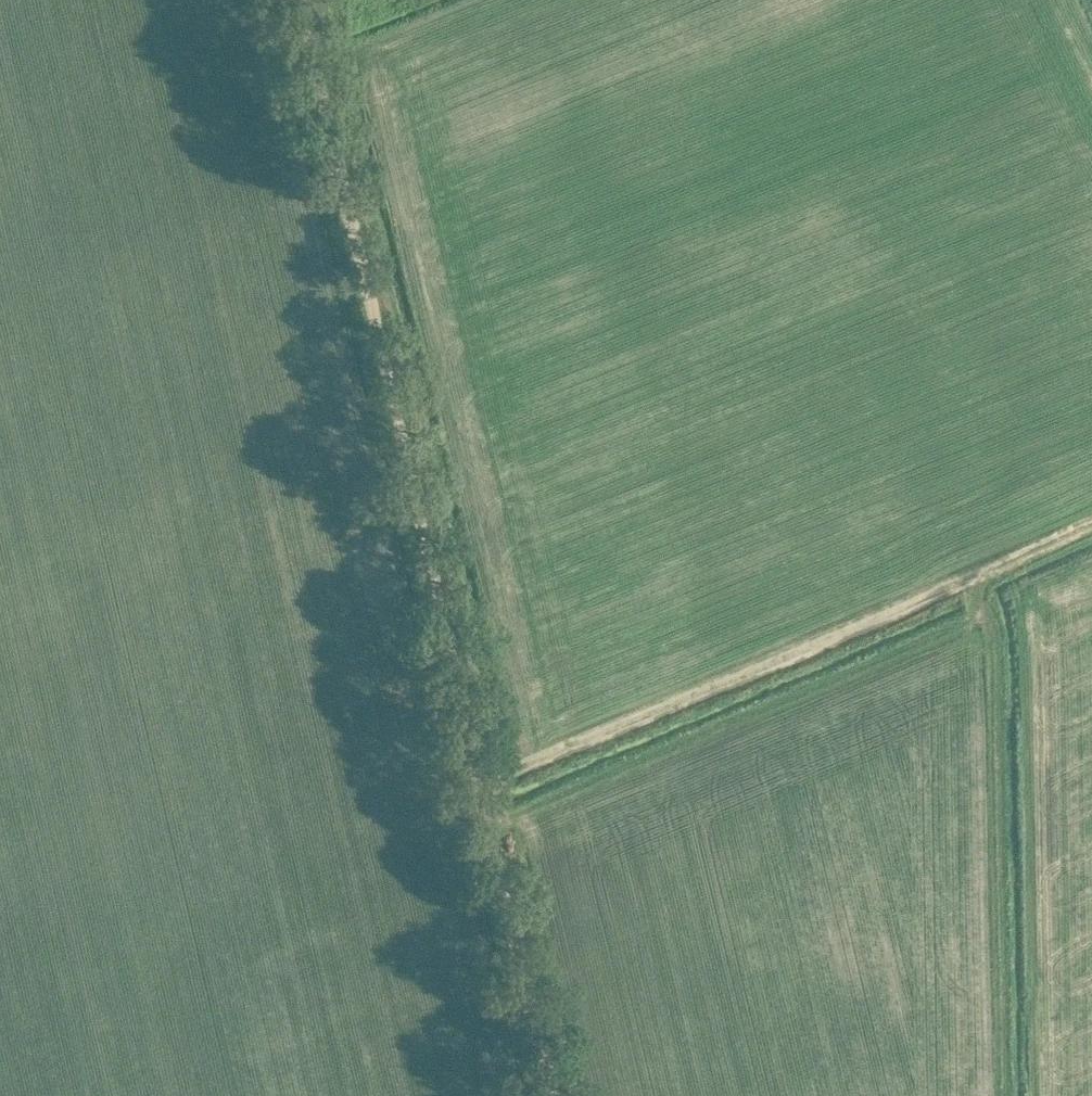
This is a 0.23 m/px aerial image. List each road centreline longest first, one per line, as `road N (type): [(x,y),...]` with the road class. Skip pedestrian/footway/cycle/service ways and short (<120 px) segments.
road 1 (track): [(548,1095),(300,0)]

